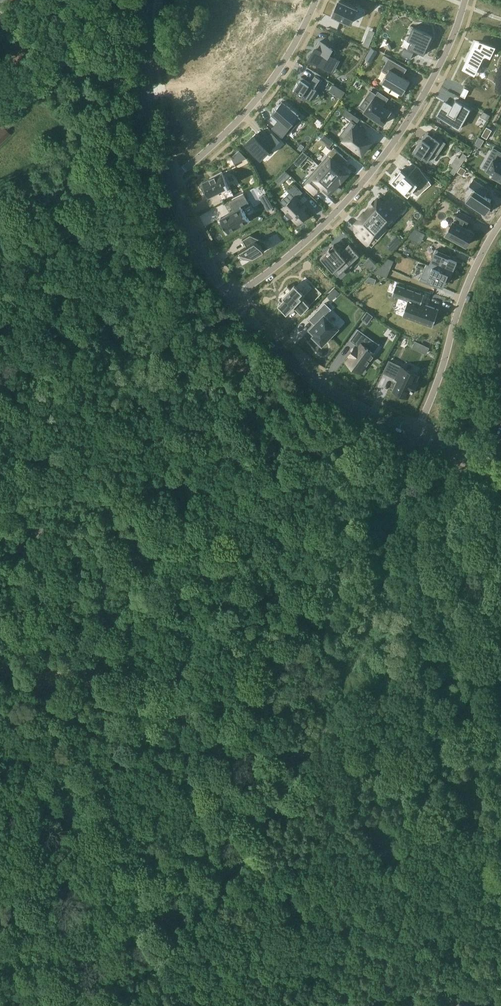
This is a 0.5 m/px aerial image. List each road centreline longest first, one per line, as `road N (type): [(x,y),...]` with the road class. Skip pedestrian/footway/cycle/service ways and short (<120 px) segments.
road 1 (residential): [(466,0),(383,157),(294,253),(232,296)]
road 2 (residential): [(315,0),(261,94),(213,146),(168,178)]
road 3 (unclassified): [(415,431),(328,386),(232,296)]
road 4 (residential): [(500,220),(465,290),(415,431)]
road 5 (unclassified): [(168,178),(147,89),(149,0)]
road 6 (unclassified): [(232,296),(168,178)]

